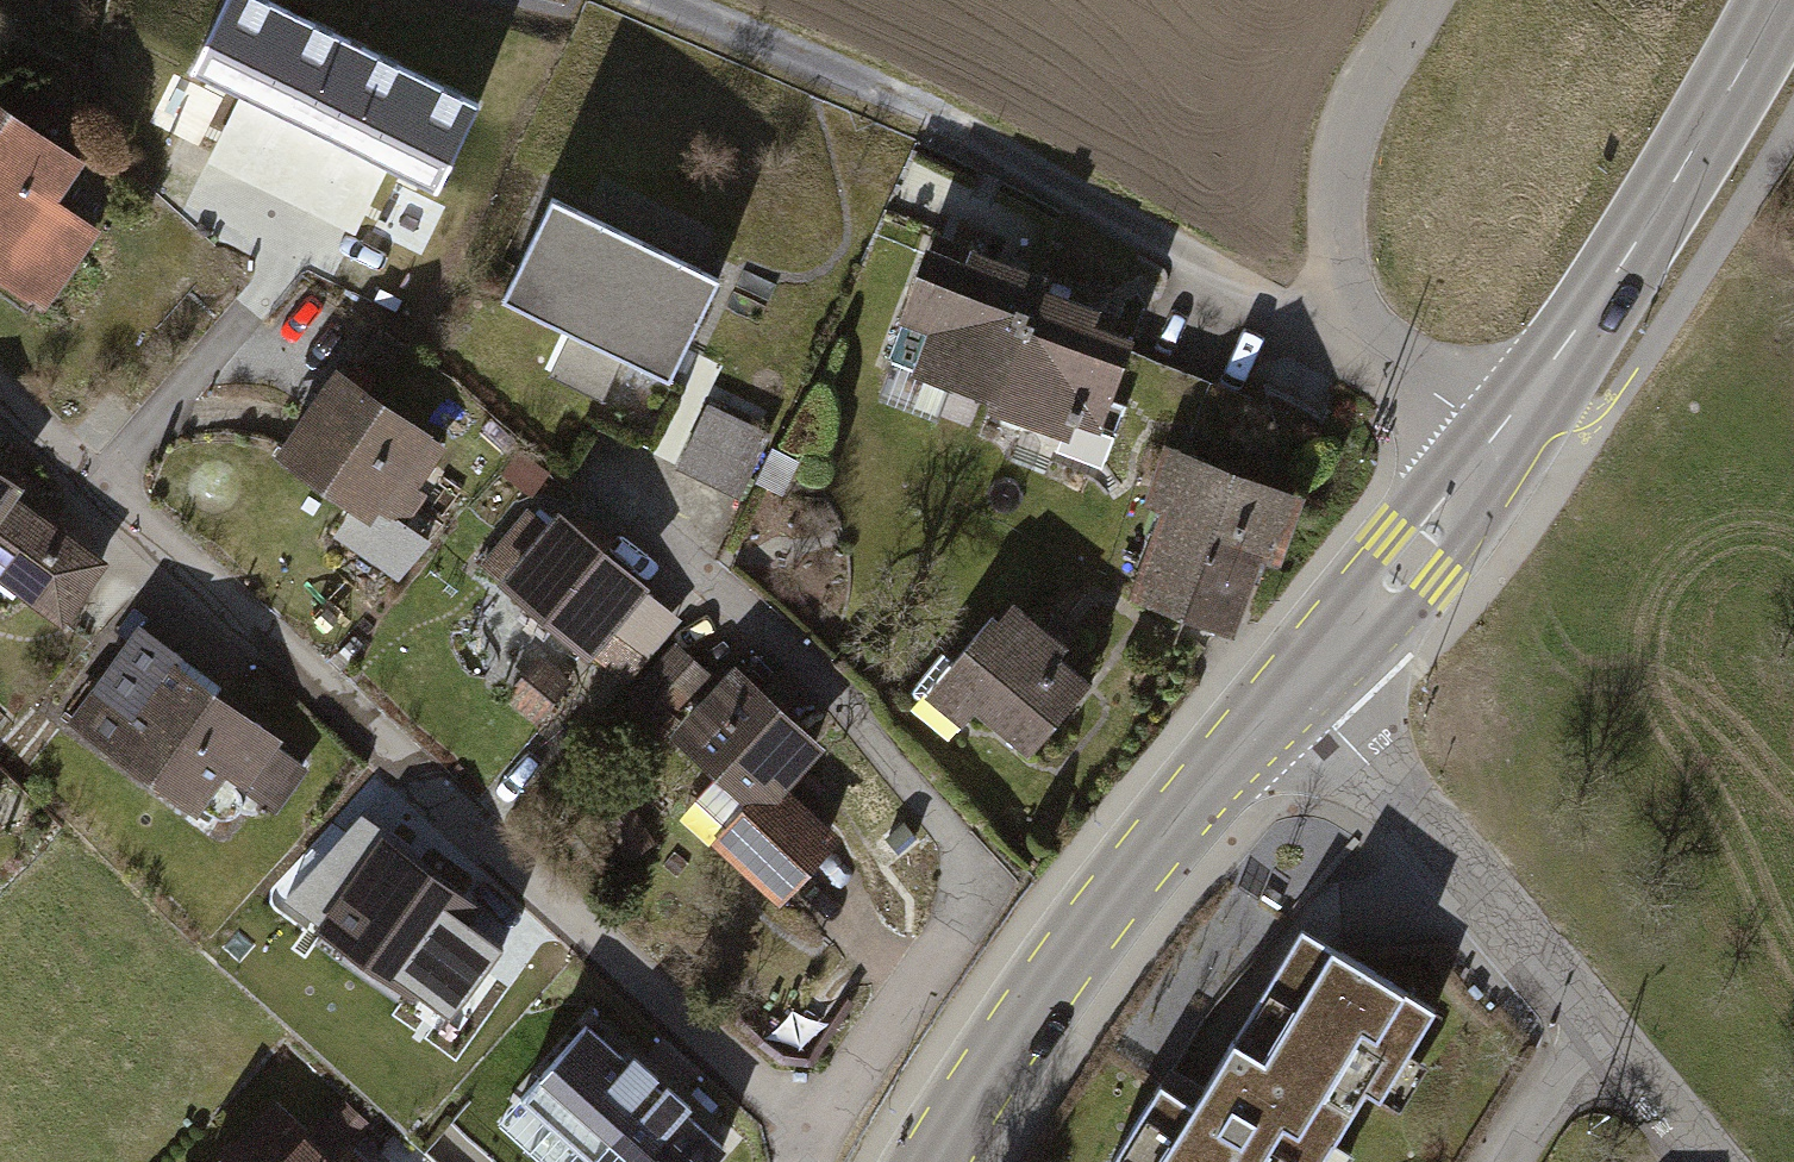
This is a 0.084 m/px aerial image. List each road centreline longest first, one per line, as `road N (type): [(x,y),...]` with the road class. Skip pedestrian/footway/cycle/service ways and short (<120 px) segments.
road 1 (residential): [(797,1161),(807,1136),(0,401)]
road 2 (secondary): [(1302,690),(1166,837),(997,1052),(933,1161)]
road 3 (secondary): [(1780,0),(1662,205),(1502,447)]
road 4 (residential): [(1302,690),(1595,1025)]
road 5 (residential): [(1362,328),(1311,334),(1029,165)]
road 6 (track): [(1029,165),(859,71),(691,0)]
road 7 (unclassified): [(1362,328),(1340,206),(1370,81),(1422,0)]
road 8 (secondary): [(1502,447),(1302,690)]
road 9 (unclassified): [(1502,447),(1362,328)]
road 10 (residential): [(1595,1025),(1710,1161)]
road 11 (residential): [(1595,1025),(1510,1161)]

